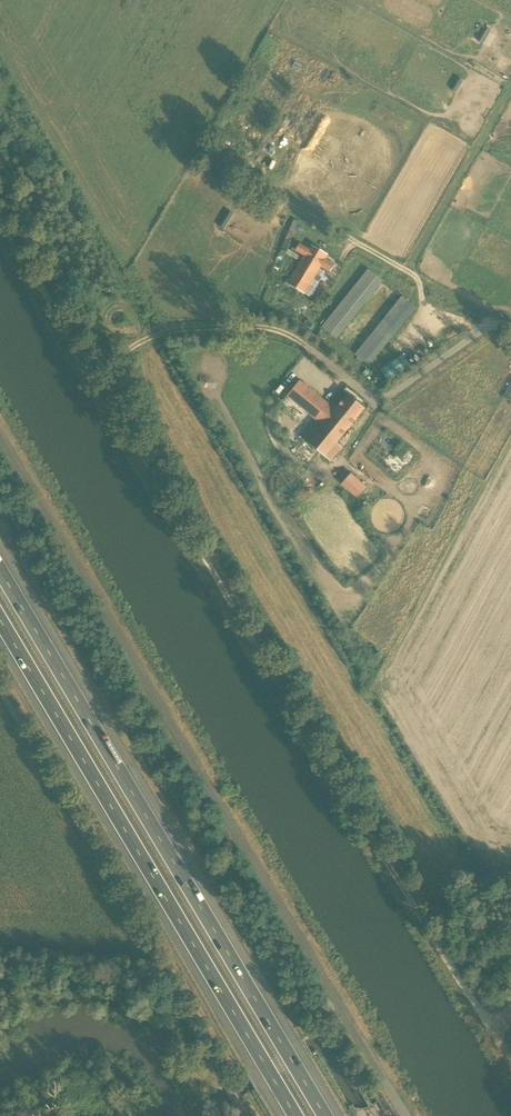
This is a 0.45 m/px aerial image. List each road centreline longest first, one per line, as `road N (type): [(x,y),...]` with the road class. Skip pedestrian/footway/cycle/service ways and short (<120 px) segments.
road 1 (track): [(497,1044),(0,219)]
road 2 (unclassified): [(403,1115),(0,430)]
road 3 (motorway): [(321,1115),(0,568)]
road 4 (motorway): [(0,623),(295,1115)]
road 5 (unclassified): [(248,1115),(0,692)]
road 6 (unclassified): [(83,358),(165,334),(286,328),(366,397),(383,399),(476,334),(490,329),(510,337)]

